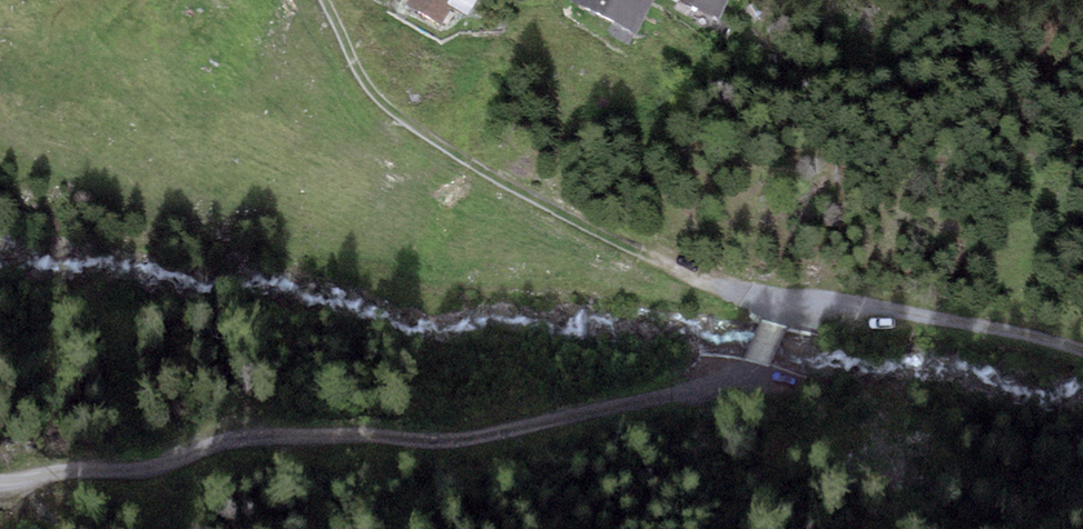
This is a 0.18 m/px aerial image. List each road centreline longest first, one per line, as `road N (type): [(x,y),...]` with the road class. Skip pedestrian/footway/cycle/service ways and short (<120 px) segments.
road 1 (track): [(0,487),(234,434),(484,440),(611,407),(740,386),(775,302)]
road 2 (track): [(775,302),(655,259),(420,133),(366,82),(324,0)]
road 3 (track): [(775,302),(828,300),(1082,348)]

